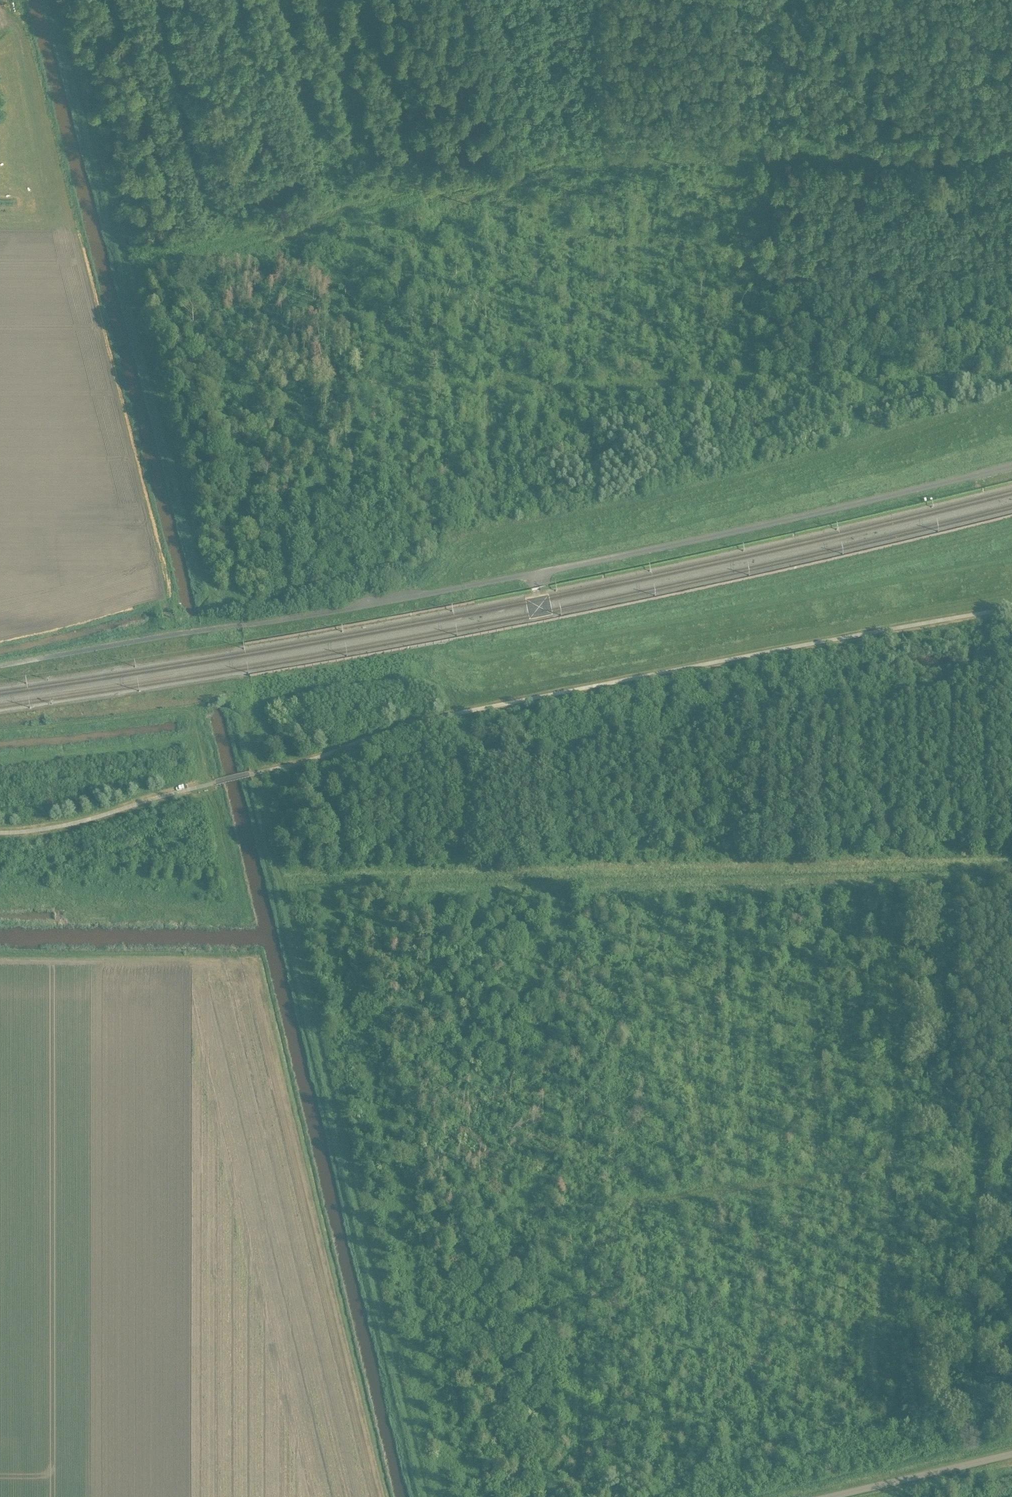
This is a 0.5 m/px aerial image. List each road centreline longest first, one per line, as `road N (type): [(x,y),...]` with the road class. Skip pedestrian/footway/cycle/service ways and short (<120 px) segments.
road 1 (track): [(426,1496),(284,892),(1011,875)]
road 2 (track): [(1011,1154),(572,1208),(415,1209),(362,1226)]
road 3 (track): [(209,783),(182,711),(0,731)]
road 4 (unclassified): [(826,1496),(1011,1453)]
road 5 (track): [(284,892),(242,719)]

